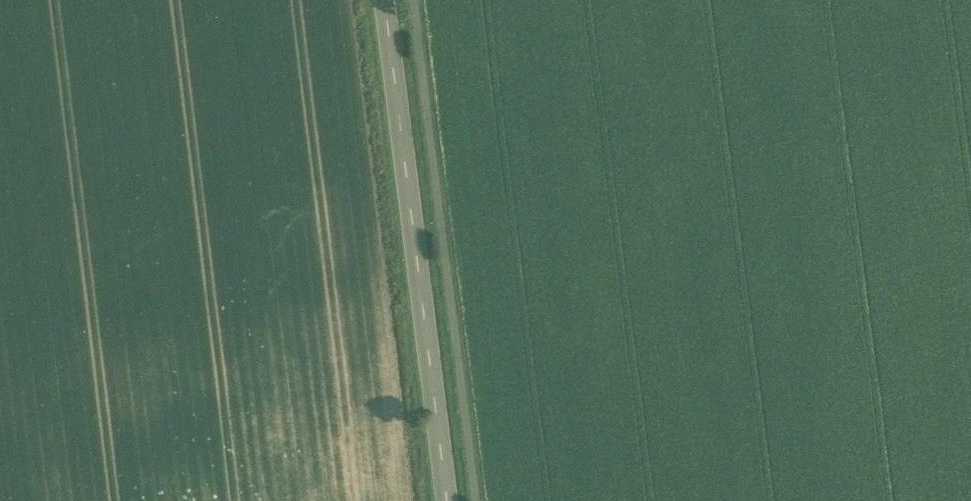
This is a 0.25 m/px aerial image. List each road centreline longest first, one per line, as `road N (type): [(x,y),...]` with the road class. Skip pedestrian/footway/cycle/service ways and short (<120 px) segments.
road 1 (secondary): [(446,500),(384,0)]

